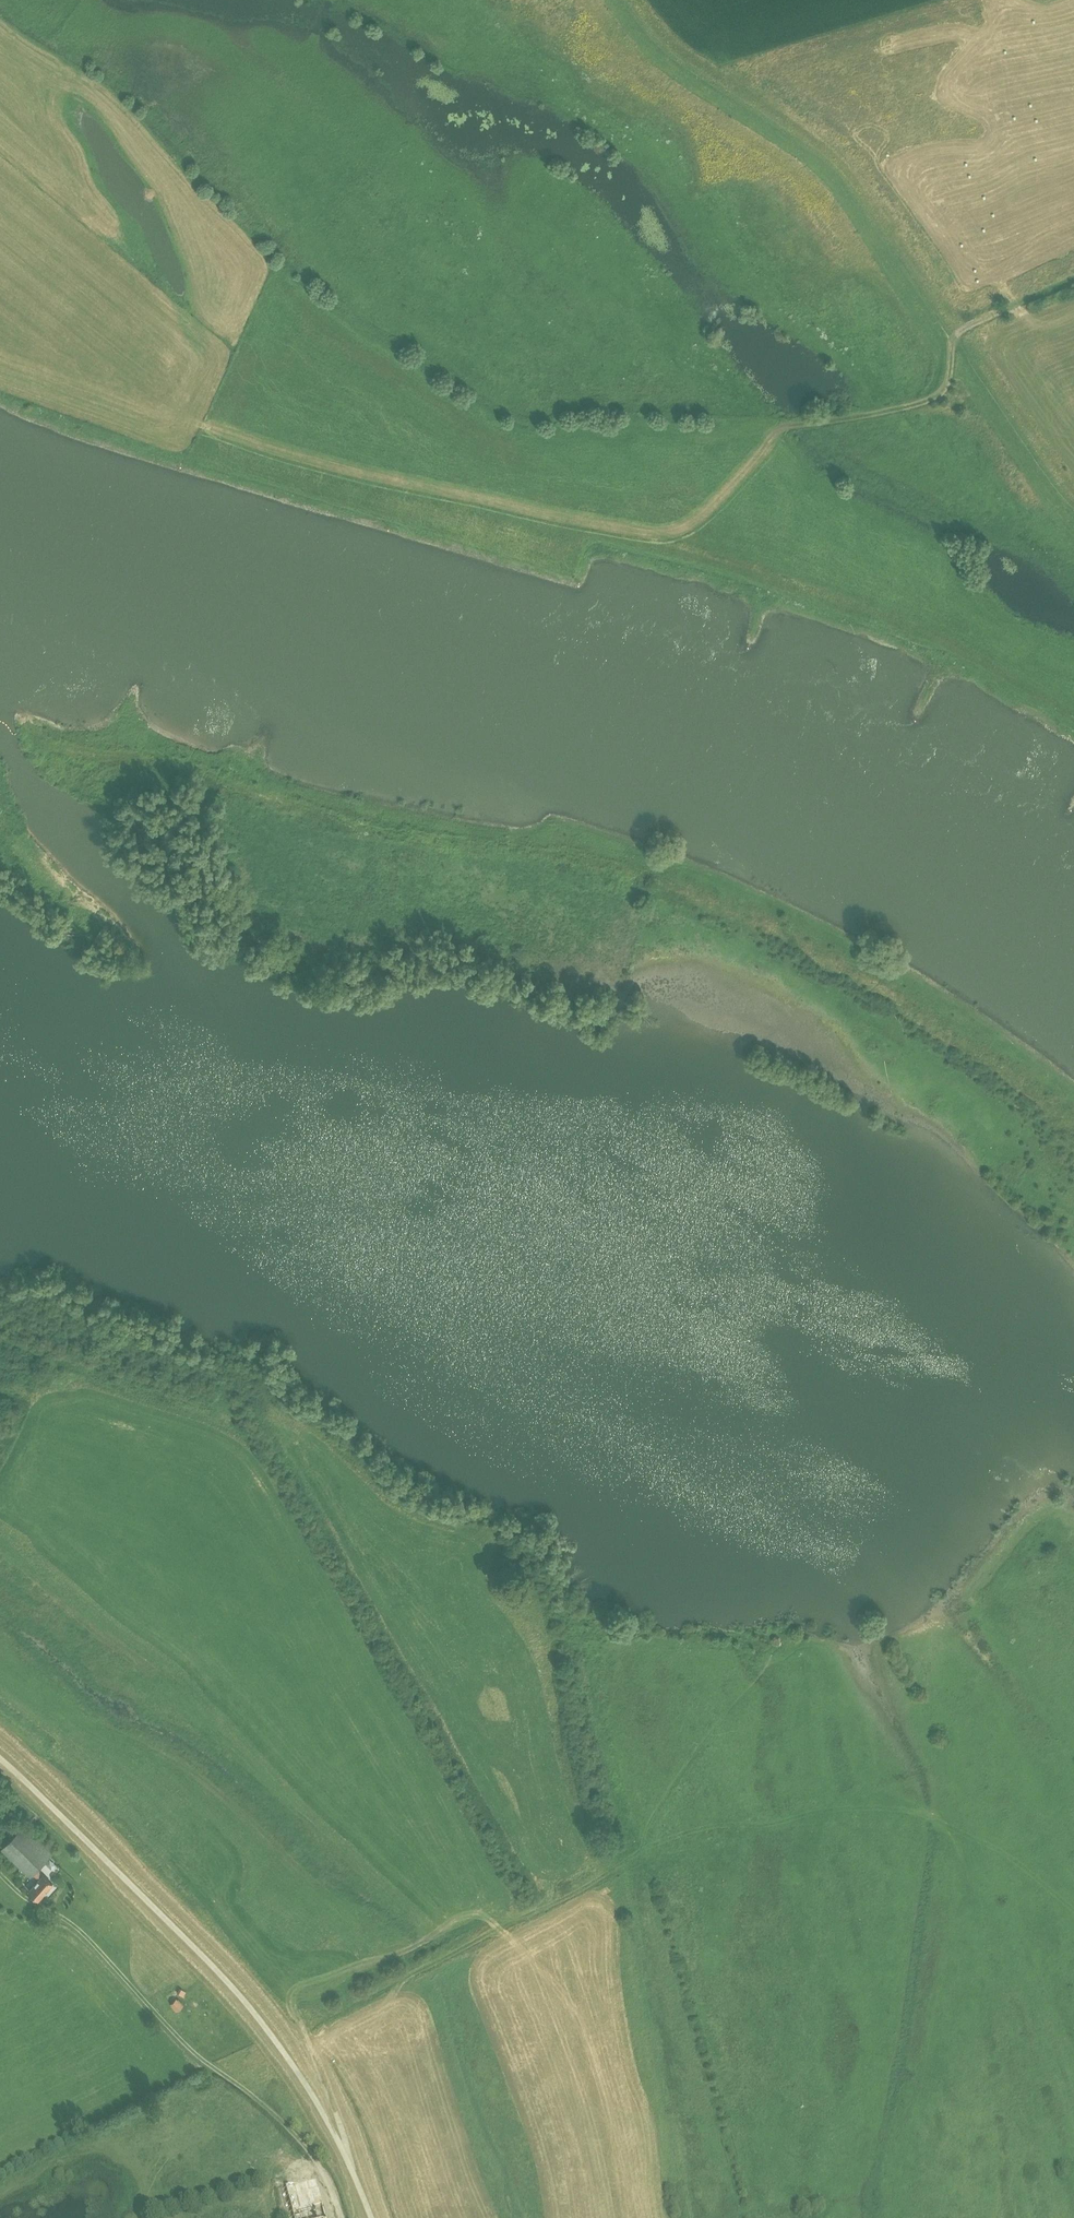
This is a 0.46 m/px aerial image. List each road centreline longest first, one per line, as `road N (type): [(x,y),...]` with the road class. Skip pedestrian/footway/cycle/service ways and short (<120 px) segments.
road 1 (track): [(304,2032),(613,1869),(780,1650)]
road 2 (track): [(0,1758),(250,2008),(316,2101),(371,2217)]
road 3 (track): [(718,433),(936,399),(947,388),(957,335),(1073,279)]
road 4 (track): [(346,2155),(298,2020)]

